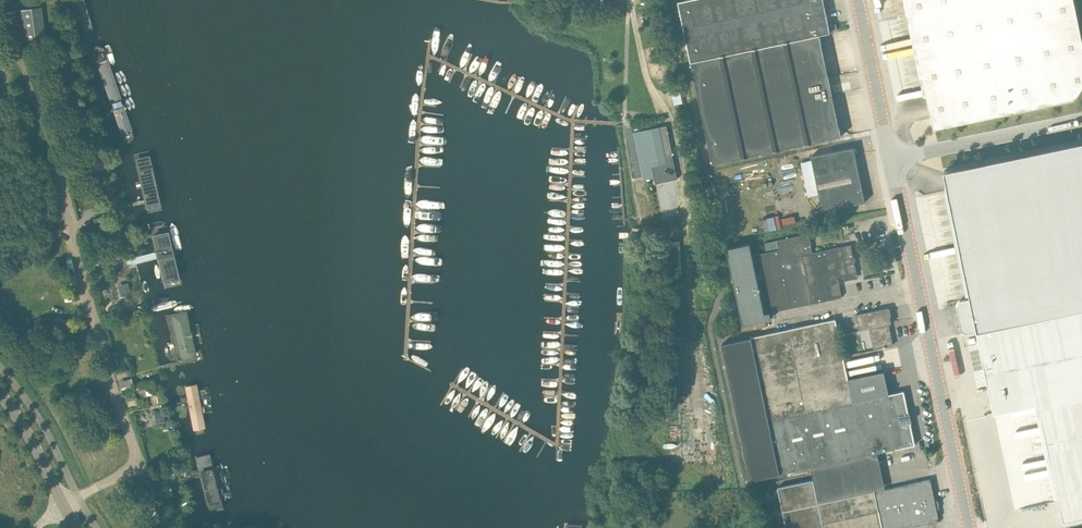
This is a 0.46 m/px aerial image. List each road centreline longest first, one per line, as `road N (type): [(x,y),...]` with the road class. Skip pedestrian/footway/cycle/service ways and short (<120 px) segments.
road 1 (unclassified): [(968,527),(892,161)]
road 2 (unclassified): [(892,161),(1081,120)]
road 3 (unclassified): [(892,161),(859,0)]
road 4 (tertiary): [(0,395),(62,506)]

